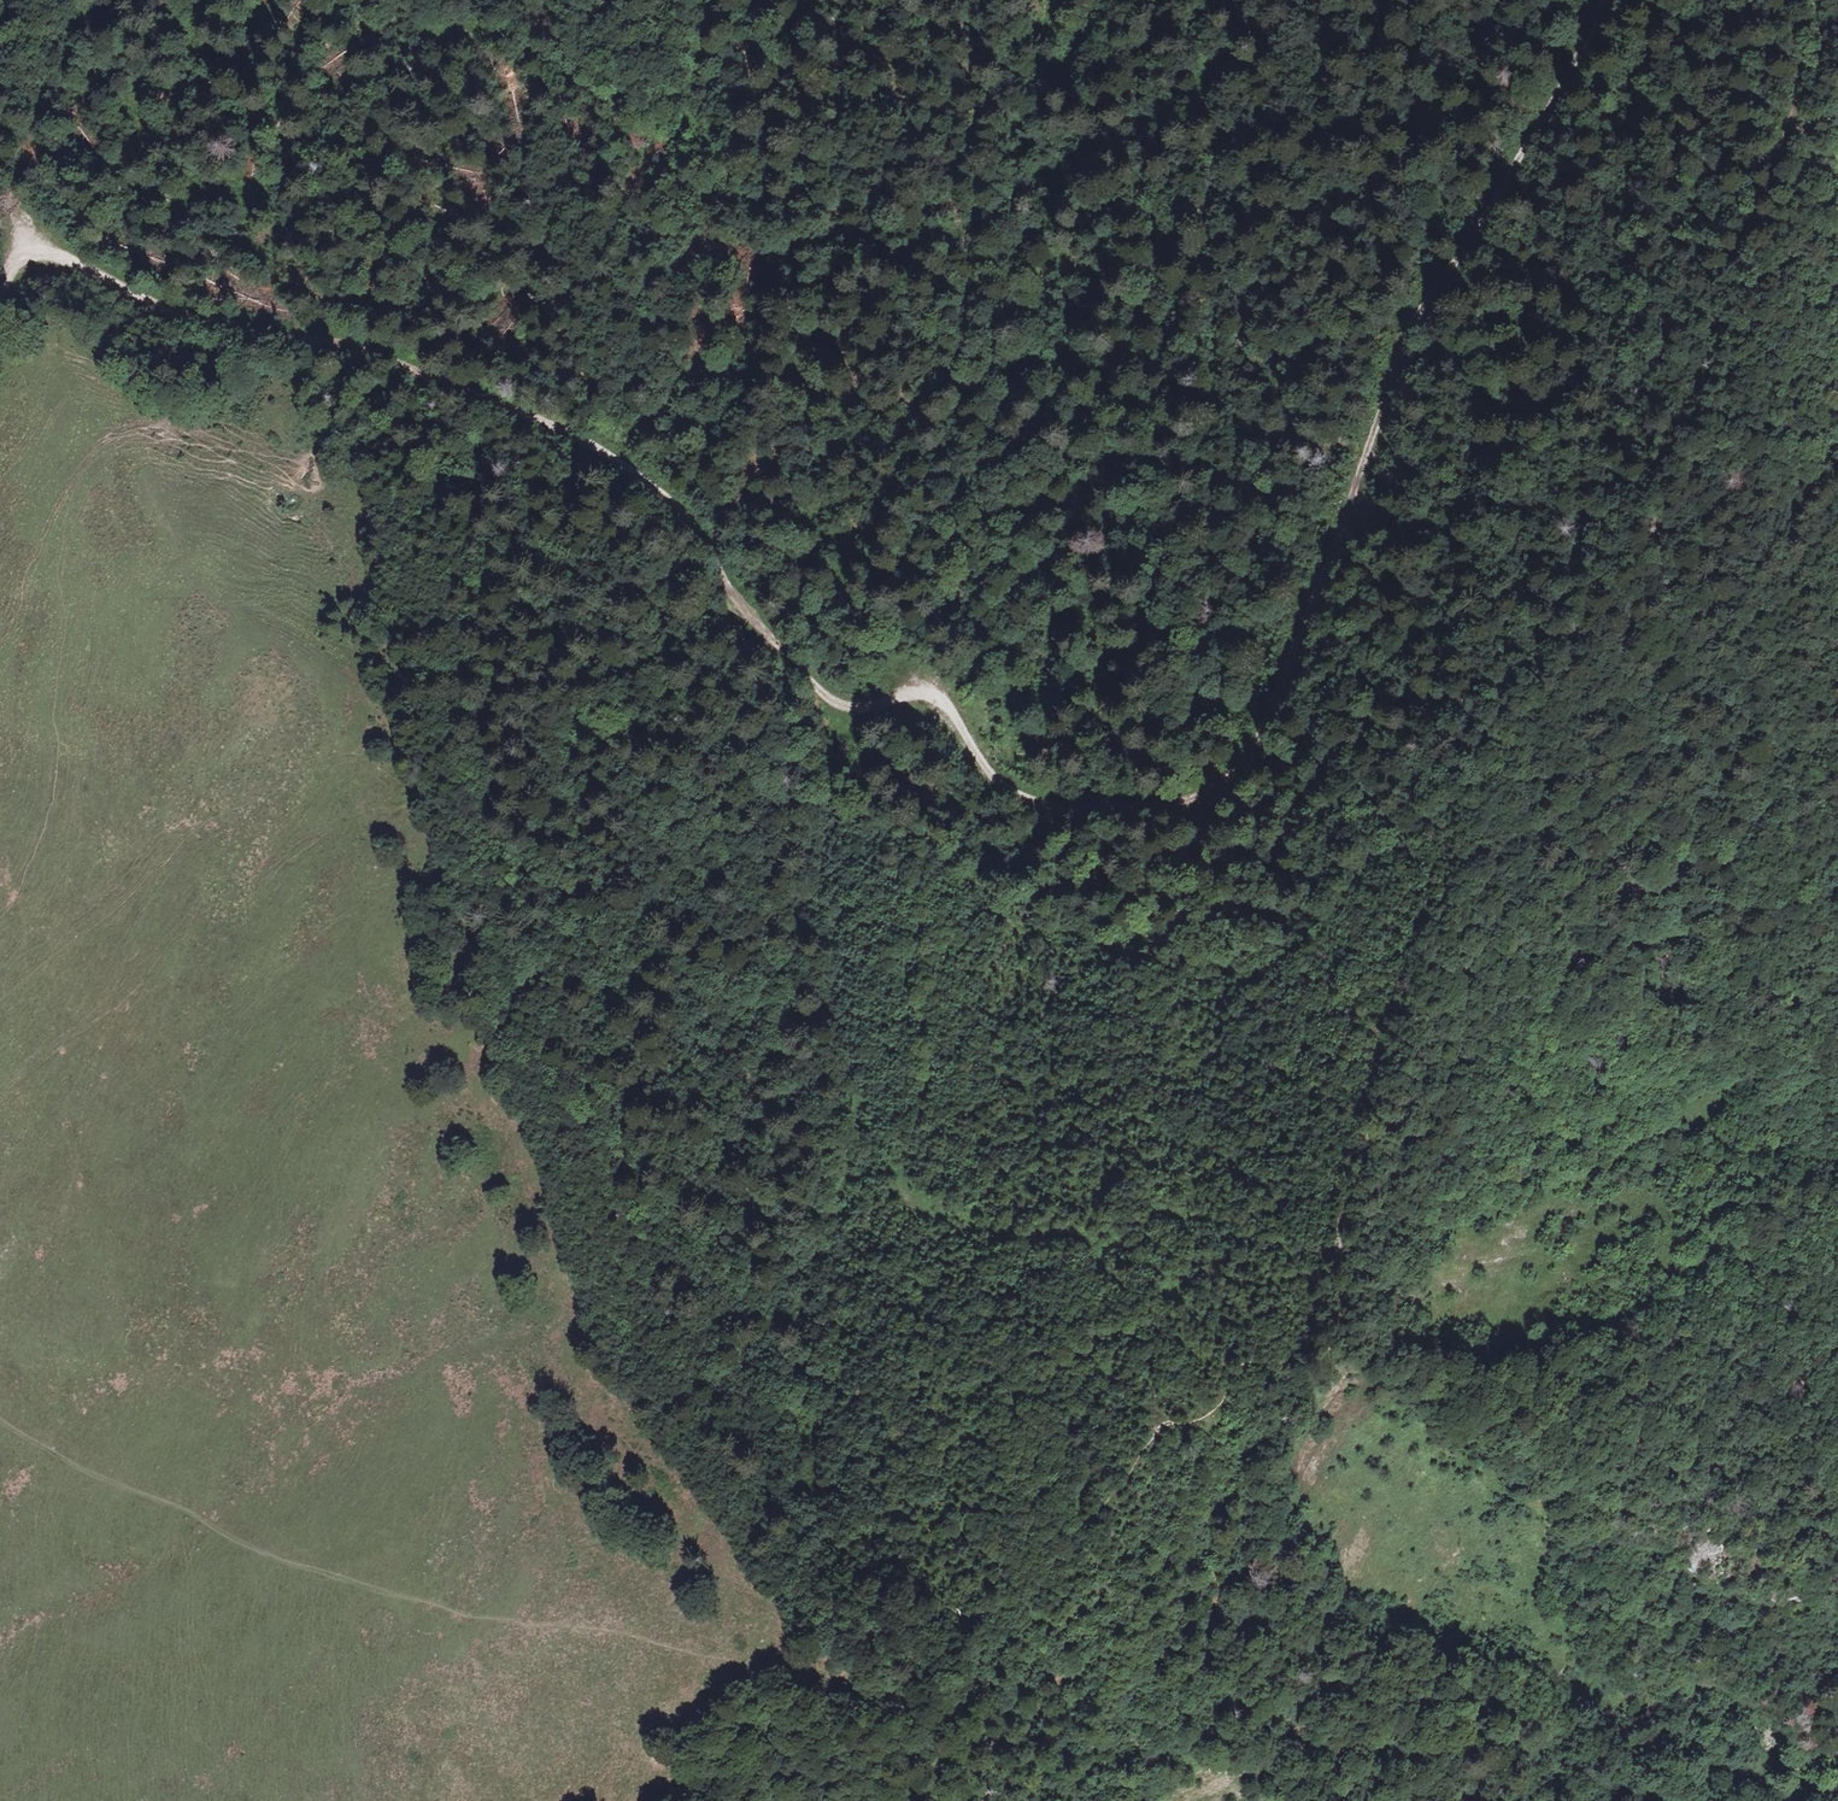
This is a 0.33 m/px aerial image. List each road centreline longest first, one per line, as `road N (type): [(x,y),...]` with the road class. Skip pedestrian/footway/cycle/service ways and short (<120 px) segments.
road 1 (track): [(1597,0),(1573,74),(1423,308),(1372,427),(1335,548),(1252,732),(1229,771),(1171,810),(1041,803),(995,786),(932,695),(909,691),(851,706),(820,694),(749,616),(693,528),(587,443),(511,410),(278,337),(188,317),(52,248),(22,249),(0,295)]

